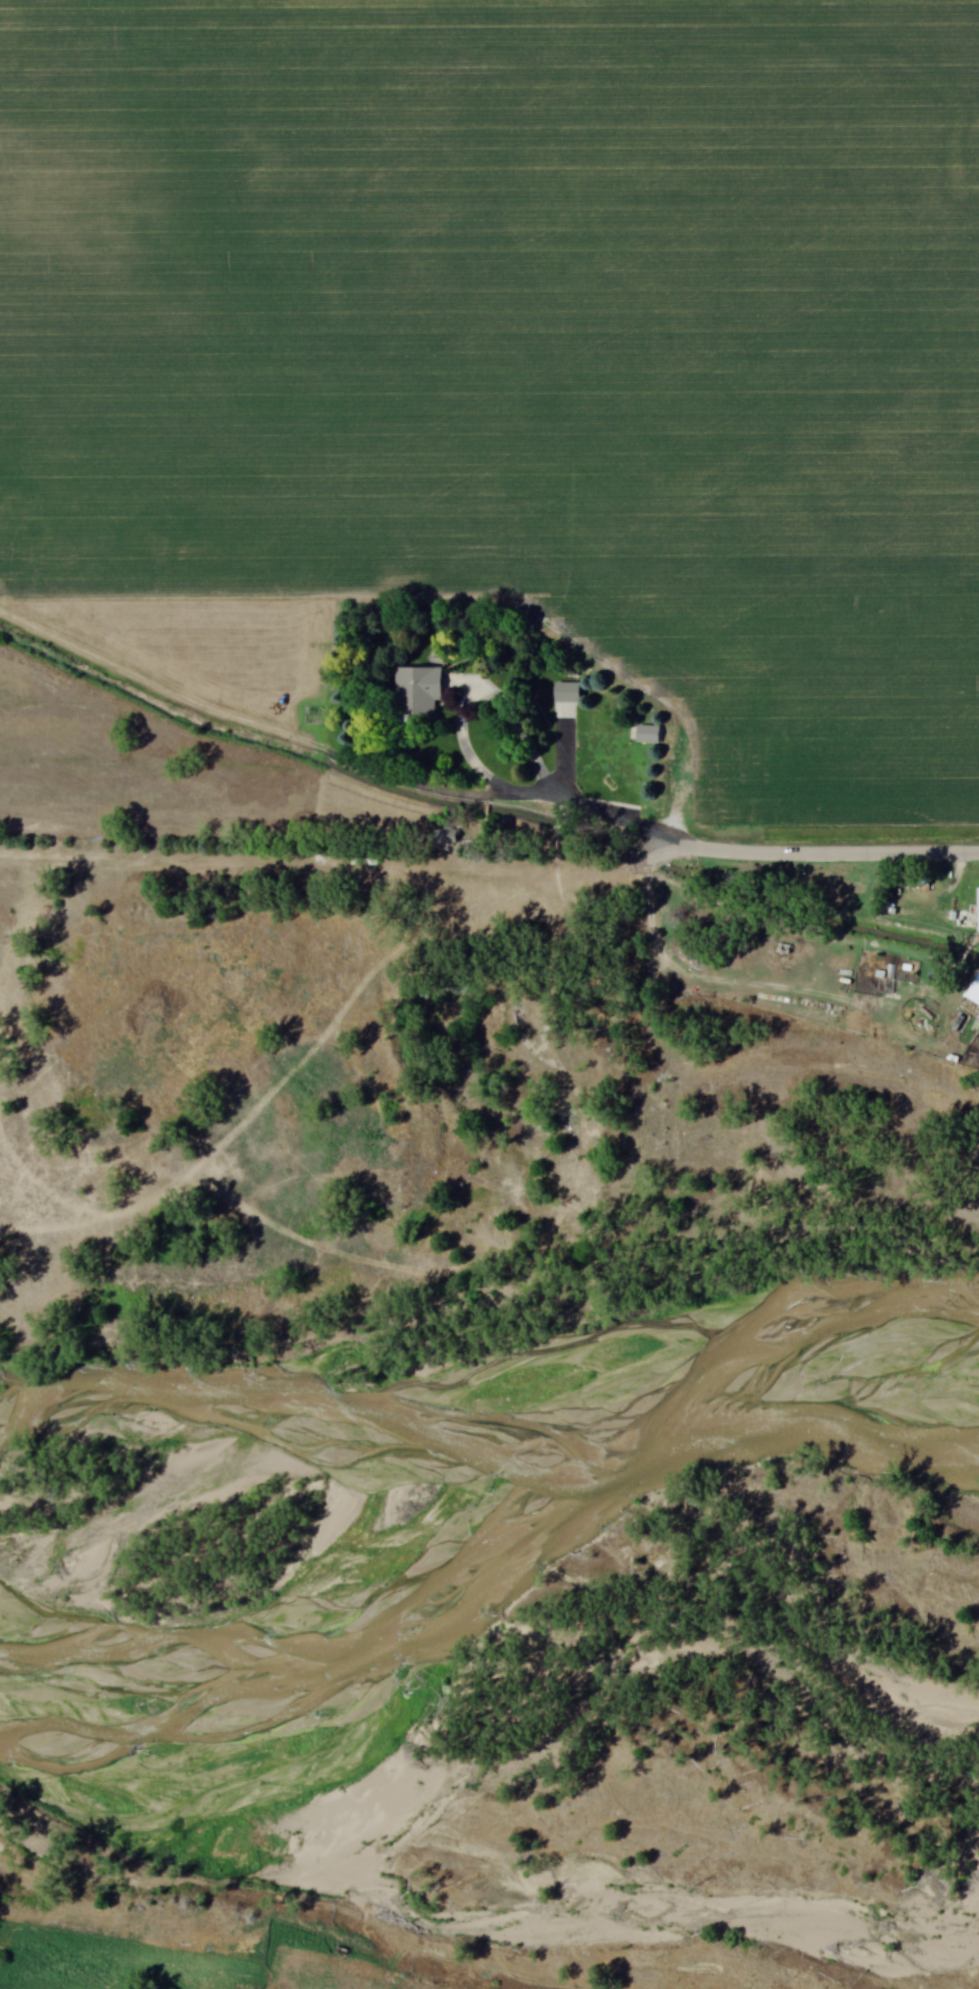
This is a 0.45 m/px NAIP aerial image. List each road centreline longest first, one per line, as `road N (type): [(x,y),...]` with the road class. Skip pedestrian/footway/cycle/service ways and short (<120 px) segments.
road 1 (residential): [(671,841),(751,849),(978,849)]

